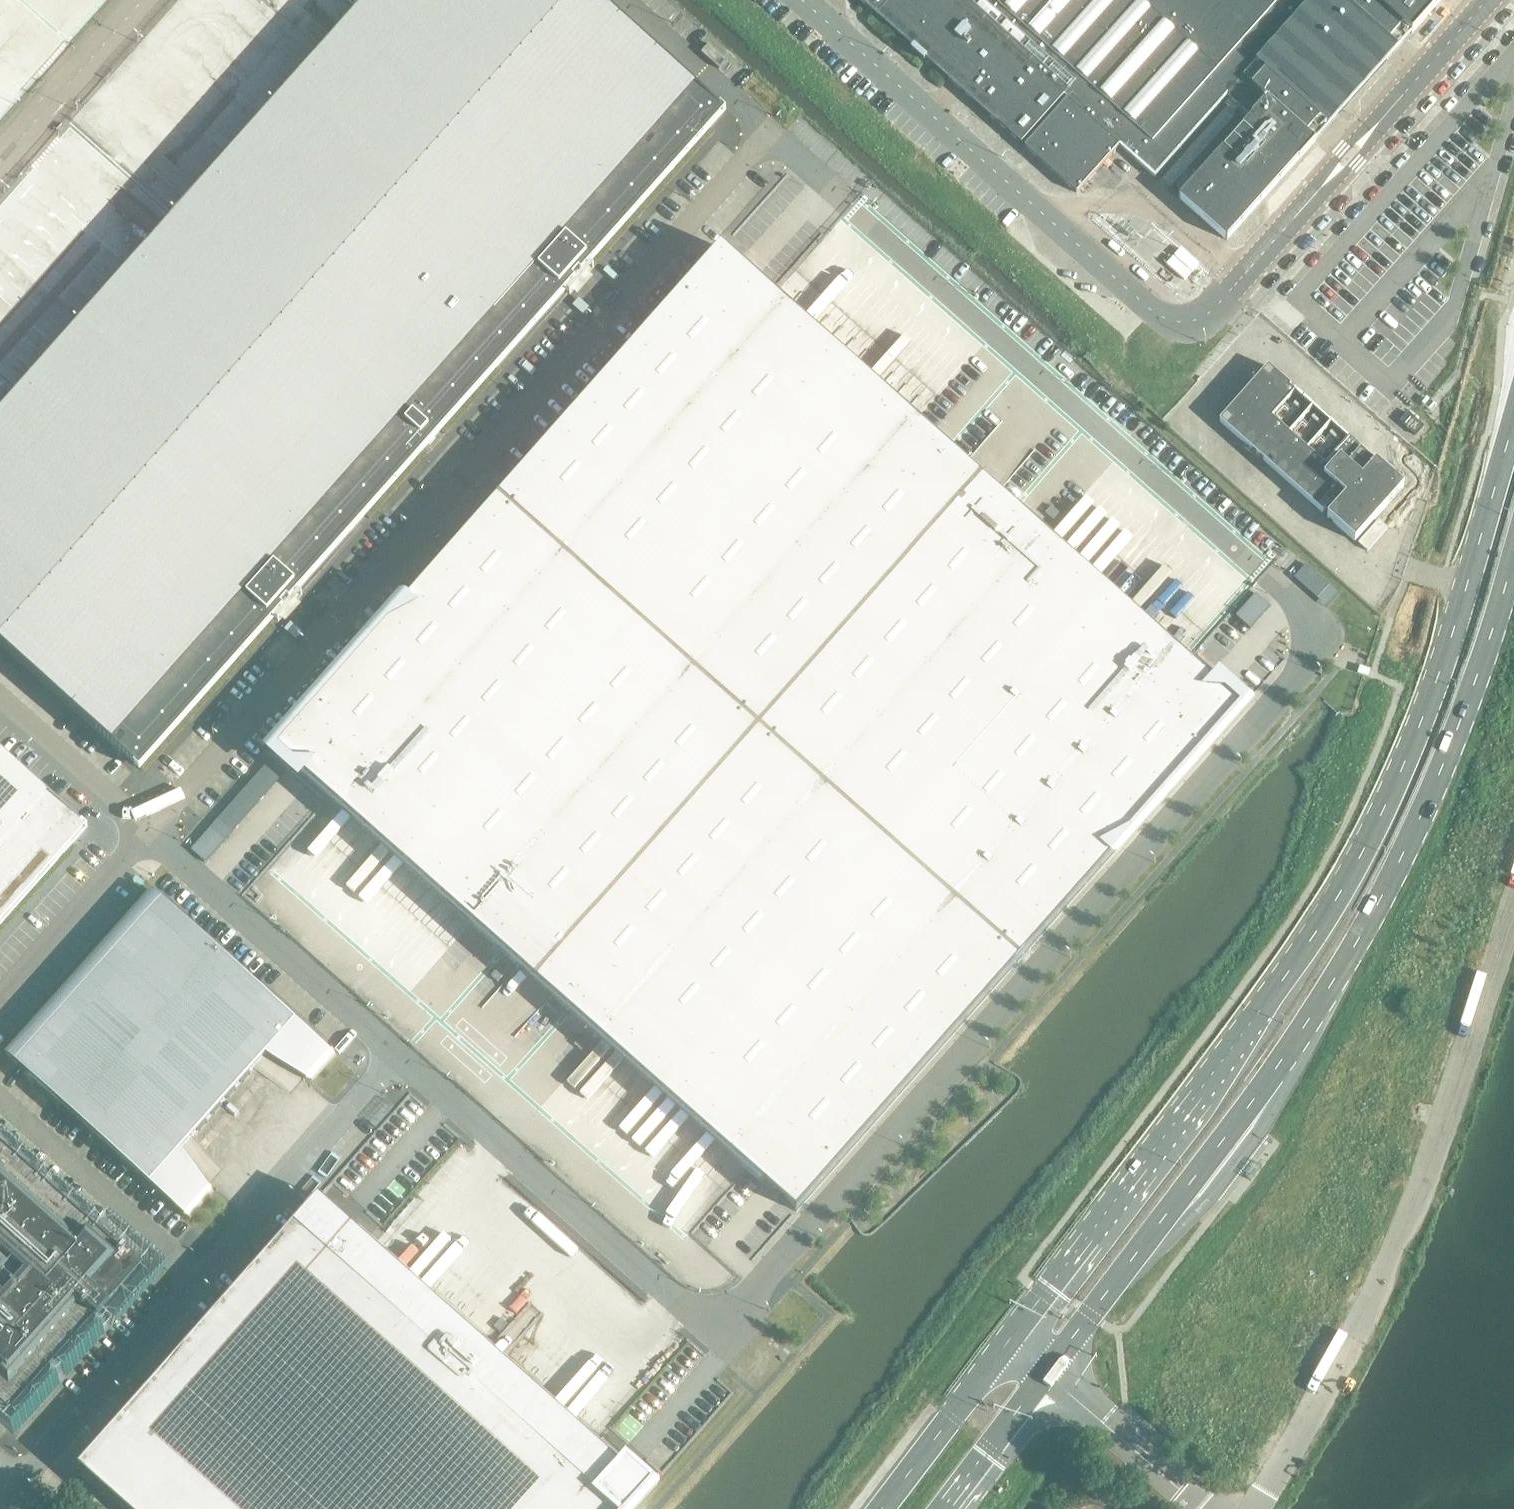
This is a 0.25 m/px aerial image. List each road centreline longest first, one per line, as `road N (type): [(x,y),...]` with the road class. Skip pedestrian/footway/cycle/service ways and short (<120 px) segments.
road 1 (primary): [(1513,425),(1440,675),(1353,878),(1198,1095),(1005,1341)]
road 2 (primary): [(1046,1372),(1278,1065),(1365,925),(1458,731),(1513,557)]
road 3 (unclassified): [(1258,1508),(1367,1309),(1426,1181),(1513,922)]
road 4 (unclassified): [(1243,278),(1489,0)]
road 5 (unclassified): [(804,0),(1026,200)]
road 6 (unclassified): [(1026,200),(1159,316),(1185,323),(1211,311),(1243,278)]
road 7 (unclassified): [(1026,200),(1159,208),(1243,278)]
road 8 (unclassified): [(1207,1508),(1046,1372)]
road 9 (primary): [(1005,1341),(879,1508)]
road 10 (primary): [(944,1508),(1046,1372)]

